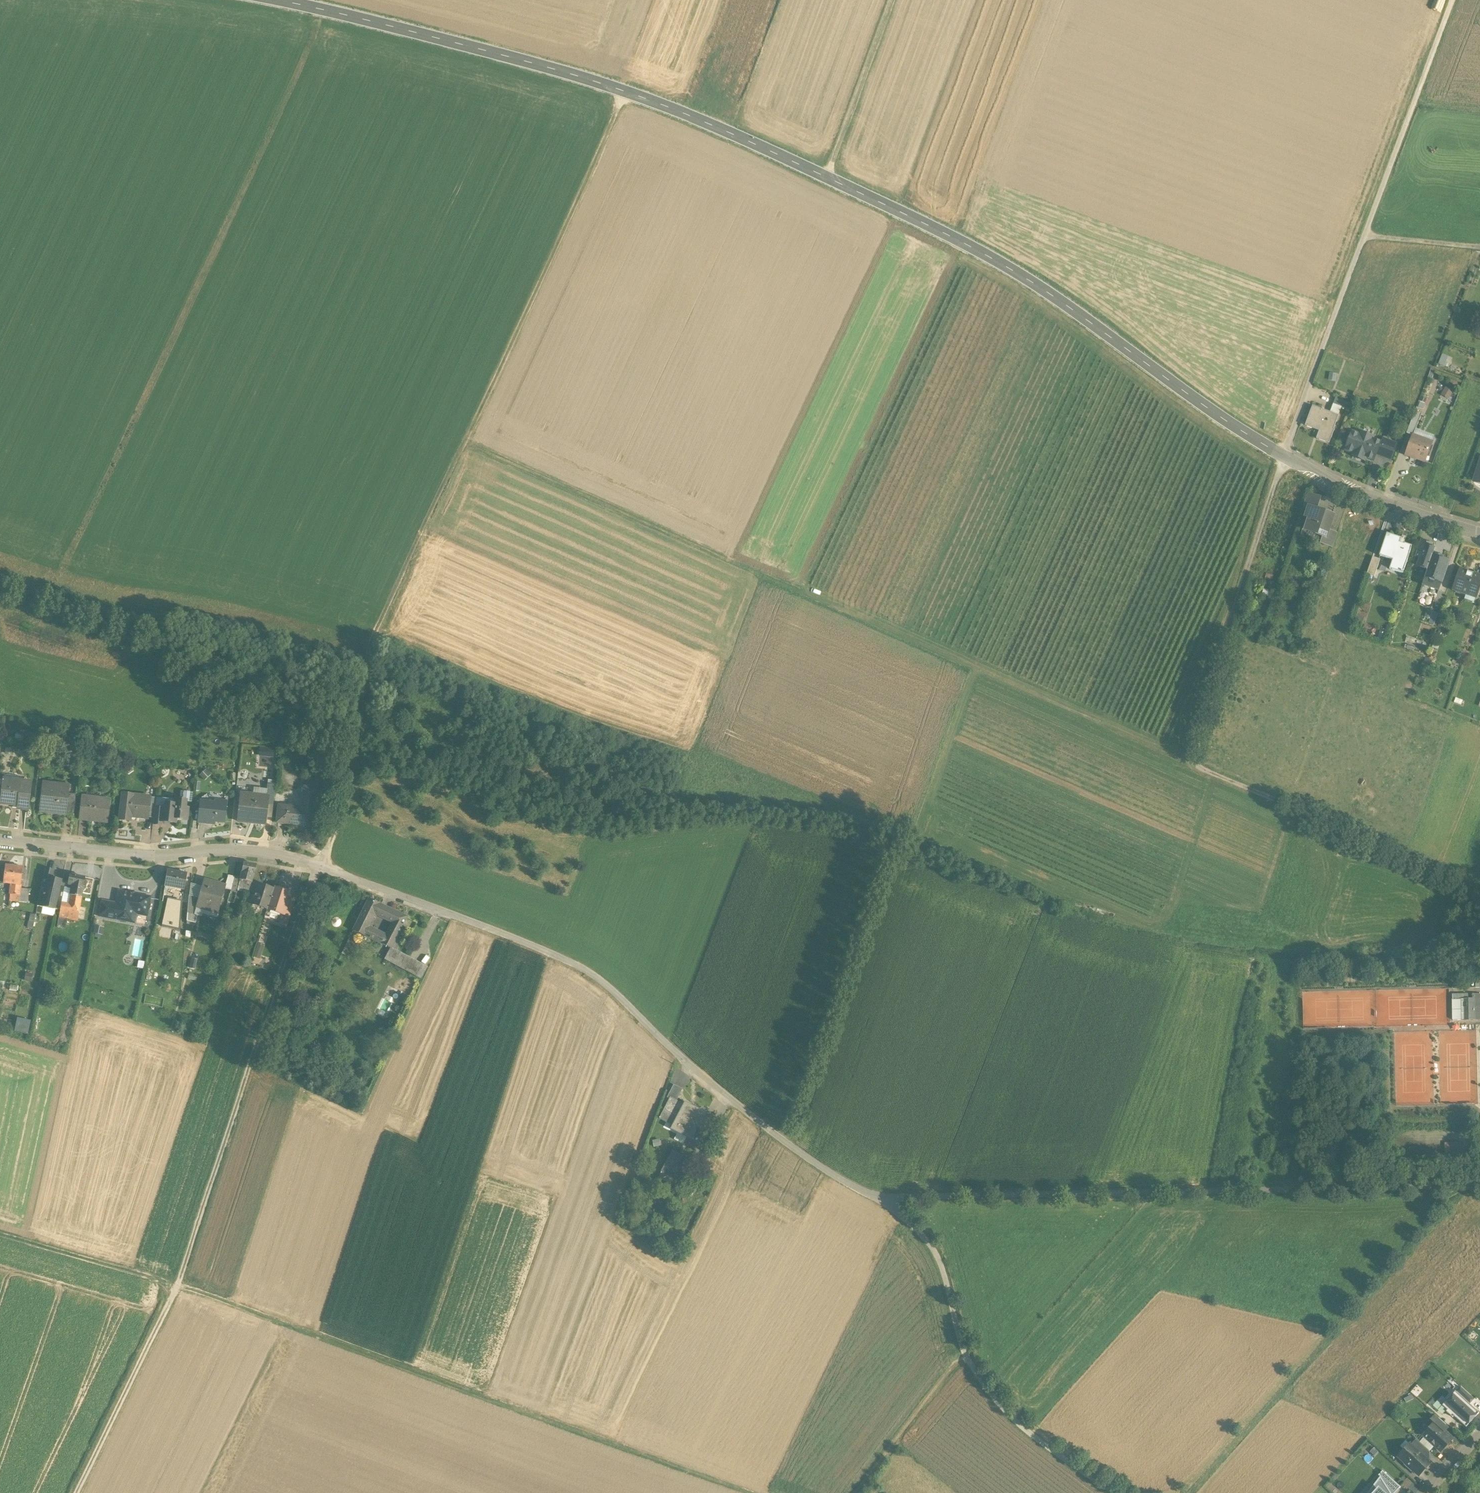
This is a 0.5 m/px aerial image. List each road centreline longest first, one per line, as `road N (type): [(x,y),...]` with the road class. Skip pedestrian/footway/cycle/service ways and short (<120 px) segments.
road 1 (unclassified): [(1479,536),(1345,489),(1284,458),(986,255),(762,149),(565,74),(268,0)]
road 2 (track): [(79,1492),(191,1270),(326,869),(384,633),(471,451)]
road 3 (track): [(471,451),(1185,762),(1284,458)]
road 4 (track): [(731,1492),(210,1301),(0,1240)]
road 5 (track): [(1452,0),(1284,458)]
road 6 (track): [(1459,1188),(1453,1212),(1194,1492)]
road 7 (track): [(624,93),(471,451)]
road 8 (track): [(1111,1492),(996,1401),(968,1358),(939,1255),(884,1200)]
road 9 (track): [(1479,890),(1185,762)]
road 10 (residential): [(317,866),(0,841)]
road 11 (track): [(890,0),(824,178)]
road 12 (track): [(973,1366),(943,1391),(869,1492)]

